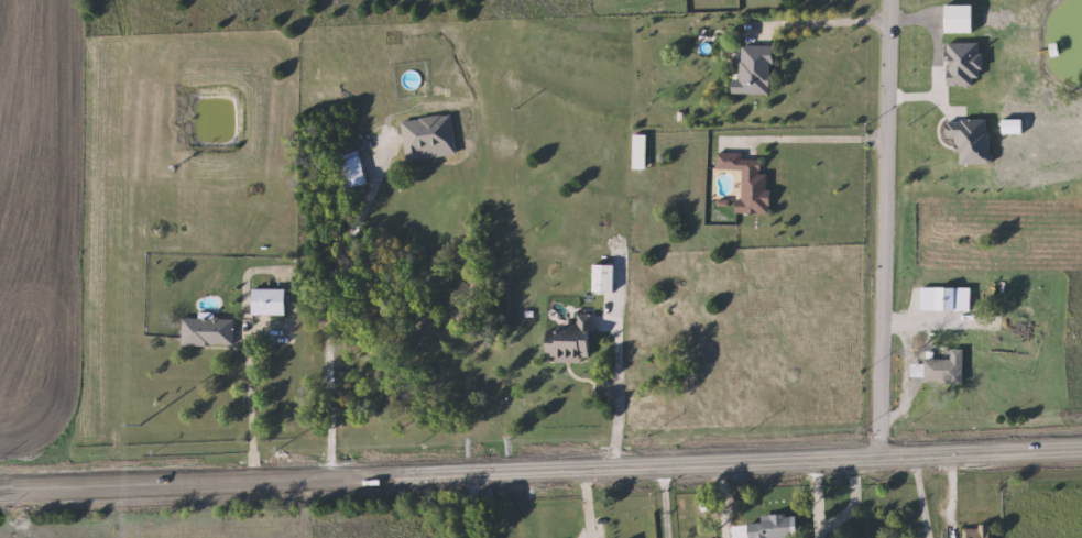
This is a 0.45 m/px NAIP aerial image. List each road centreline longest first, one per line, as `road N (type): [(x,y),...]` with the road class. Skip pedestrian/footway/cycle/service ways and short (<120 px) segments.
road 1 (secondary): [(1081,447),(0,489)]
road 2 (residential): [(890,0),(877,455)]

